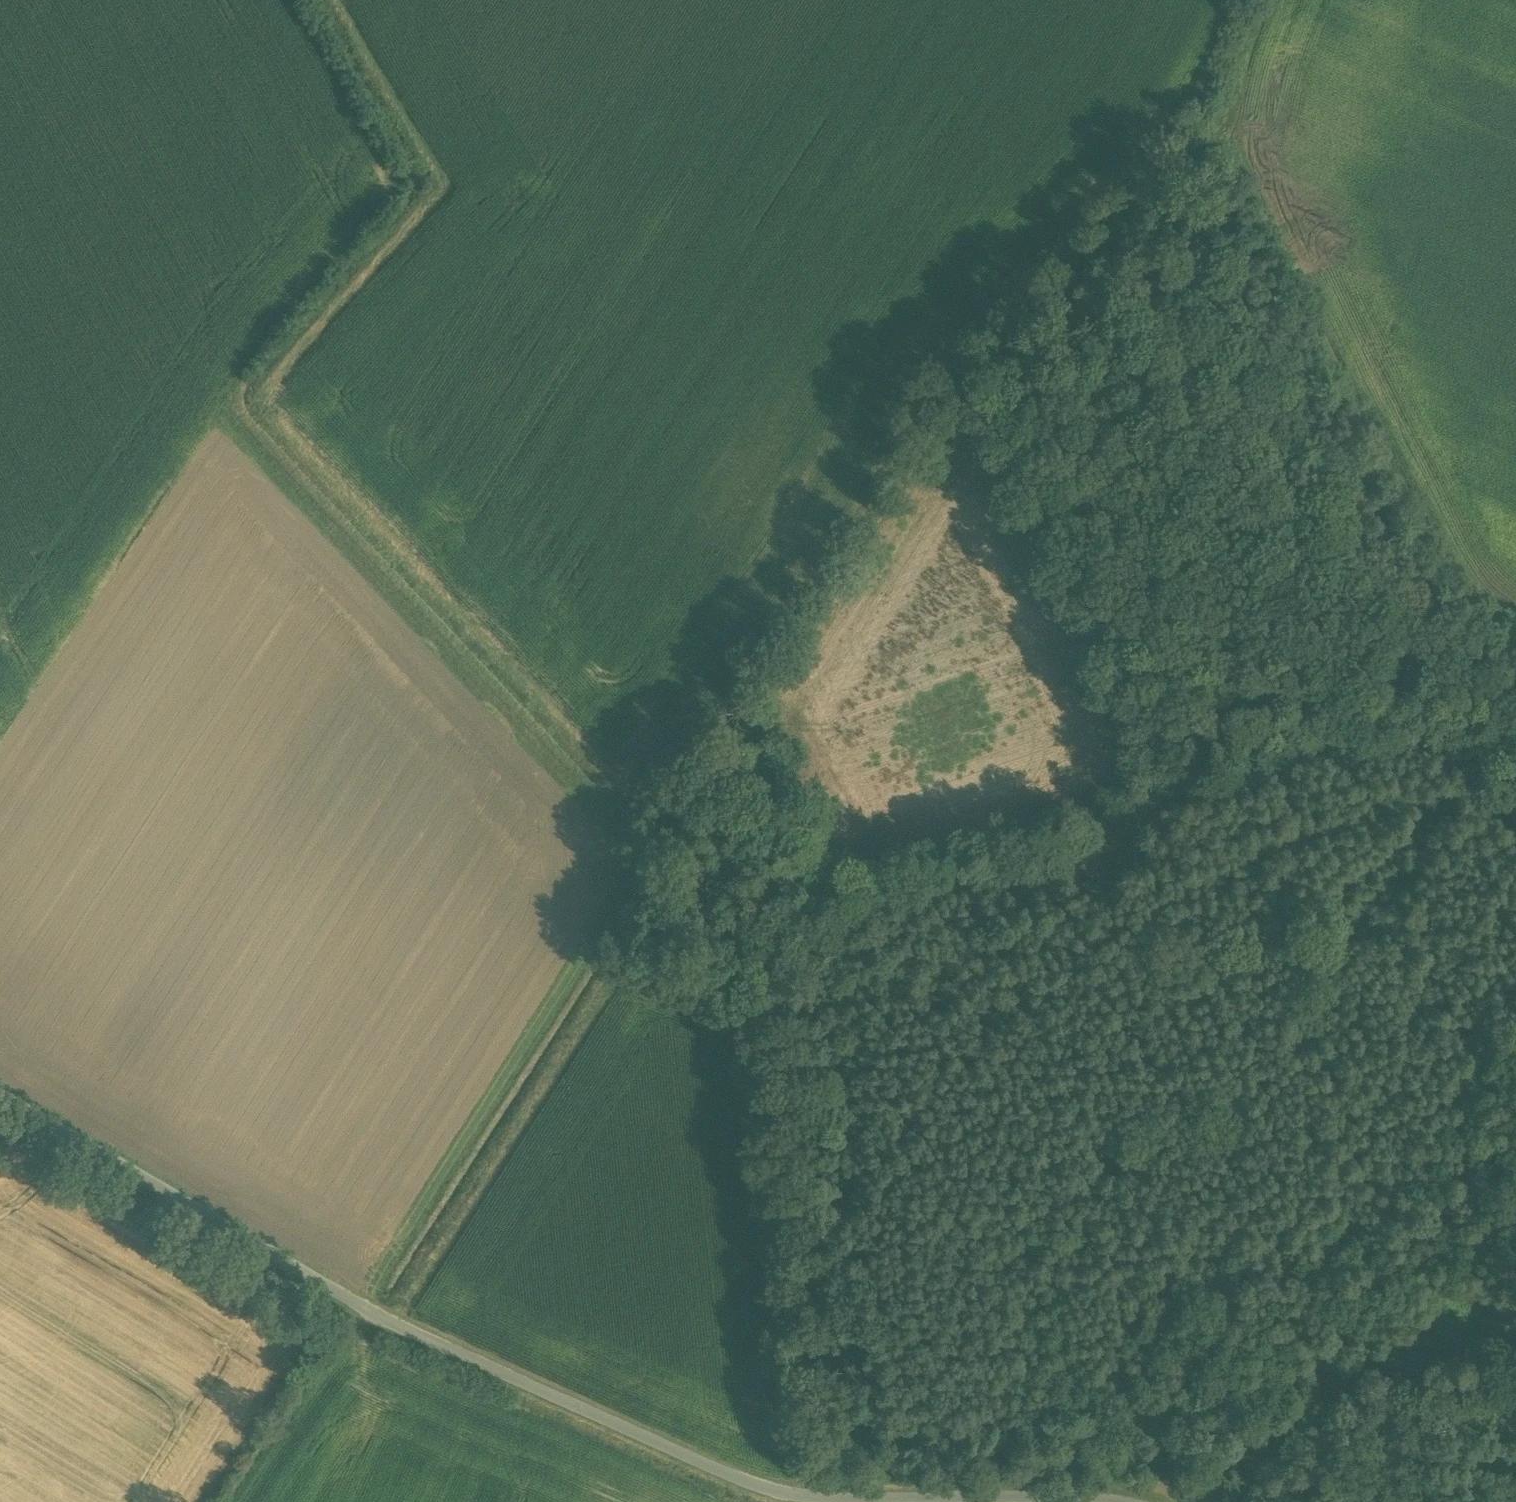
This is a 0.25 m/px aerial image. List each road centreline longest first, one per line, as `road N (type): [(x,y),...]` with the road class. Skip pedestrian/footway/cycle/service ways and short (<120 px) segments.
road 1 (unclassified): [(0,1101),(346,1302),(740,1481),(816,1501)]

